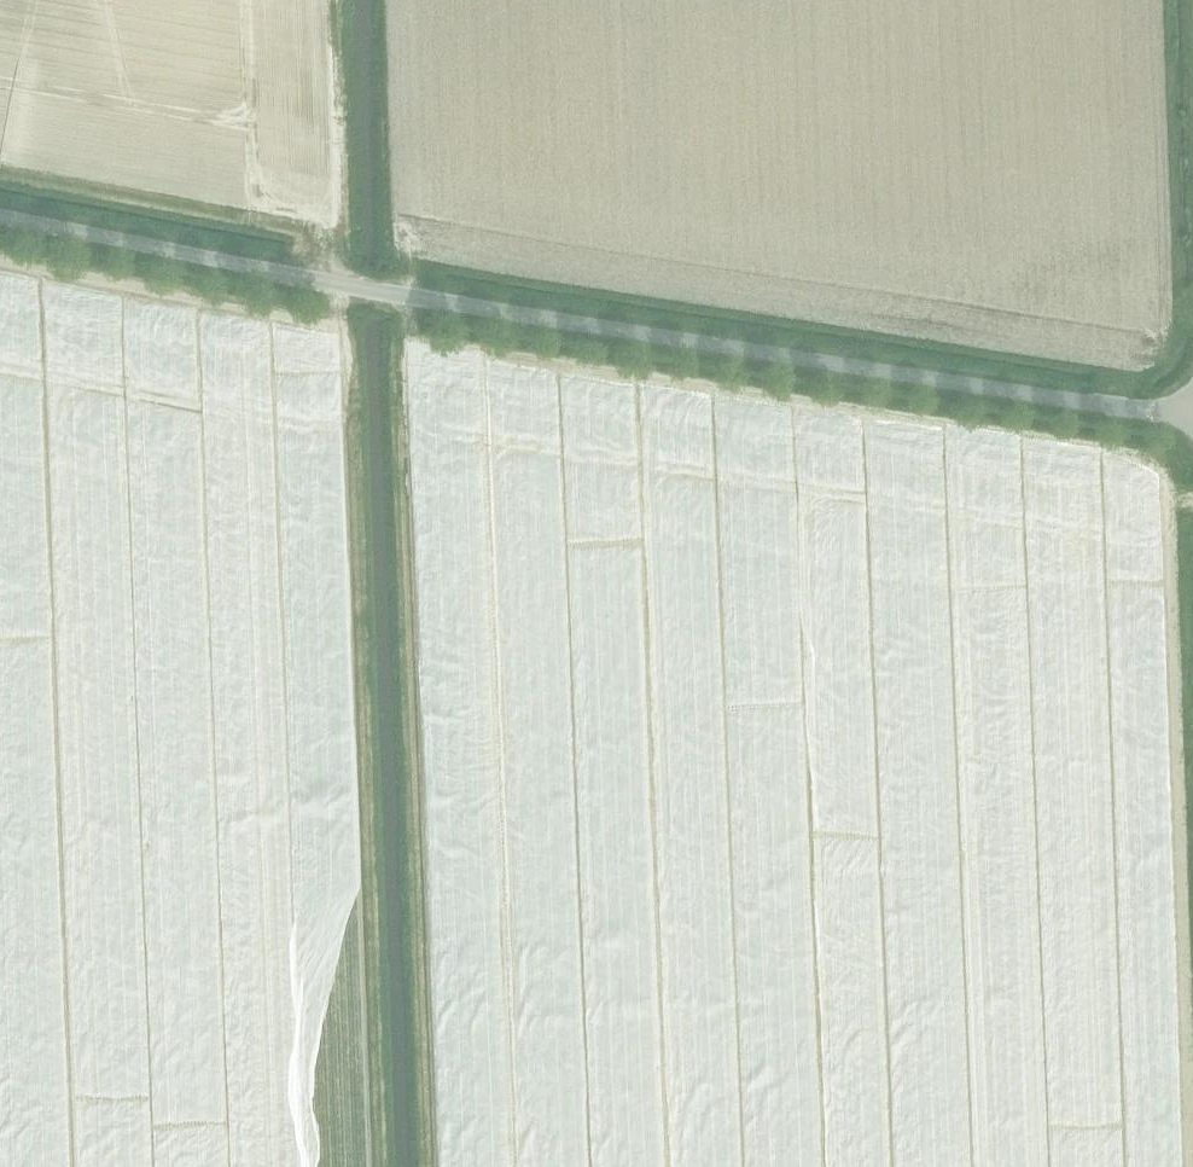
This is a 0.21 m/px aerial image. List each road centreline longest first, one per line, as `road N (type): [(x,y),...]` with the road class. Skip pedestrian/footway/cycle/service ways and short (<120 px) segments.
road 1 (unclassified): [(1192,413),(335,288),(0,224)]

